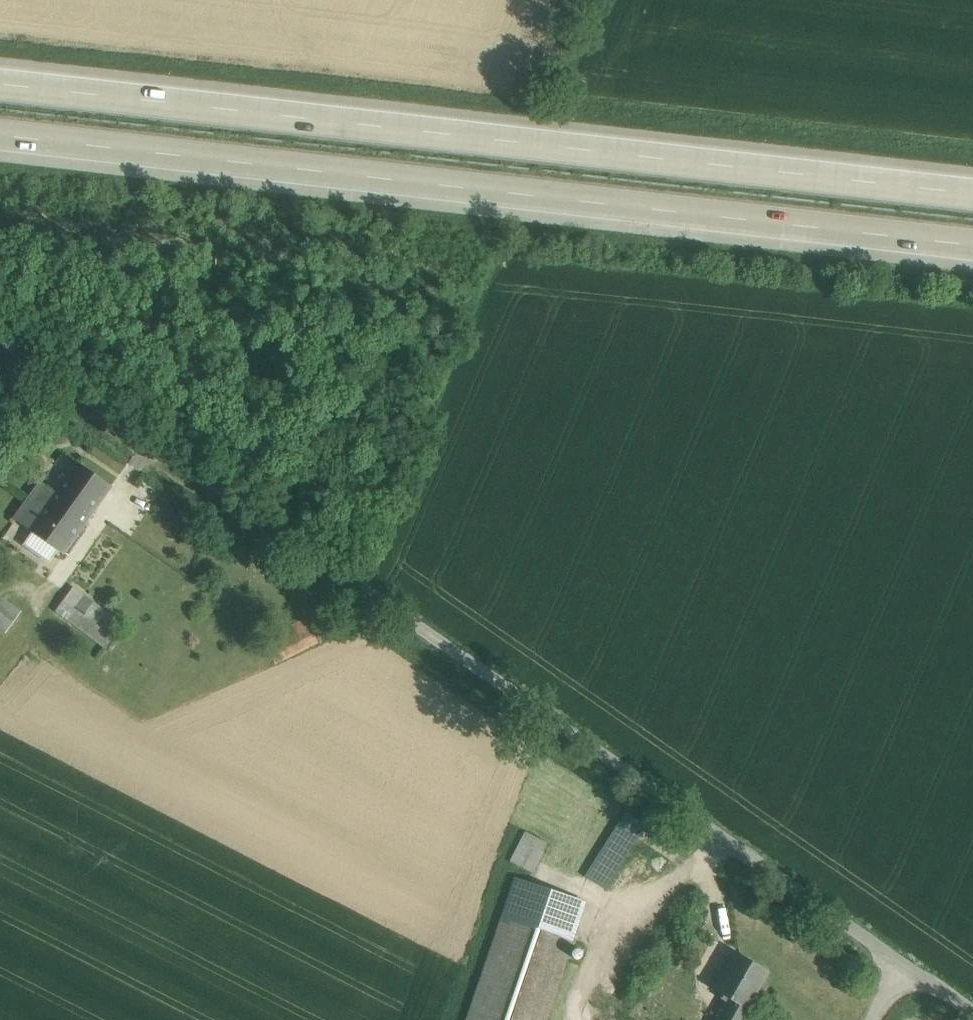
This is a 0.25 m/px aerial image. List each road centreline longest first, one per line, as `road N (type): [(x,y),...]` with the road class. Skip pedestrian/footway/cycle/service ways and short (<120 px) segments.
road 1 (unclassified): [(0,322),(547,705),(970,1019)]
road 2 (motorway): [(0,136),(972,245)]
road 3 (motorway): [(972,193),(0,85)]

